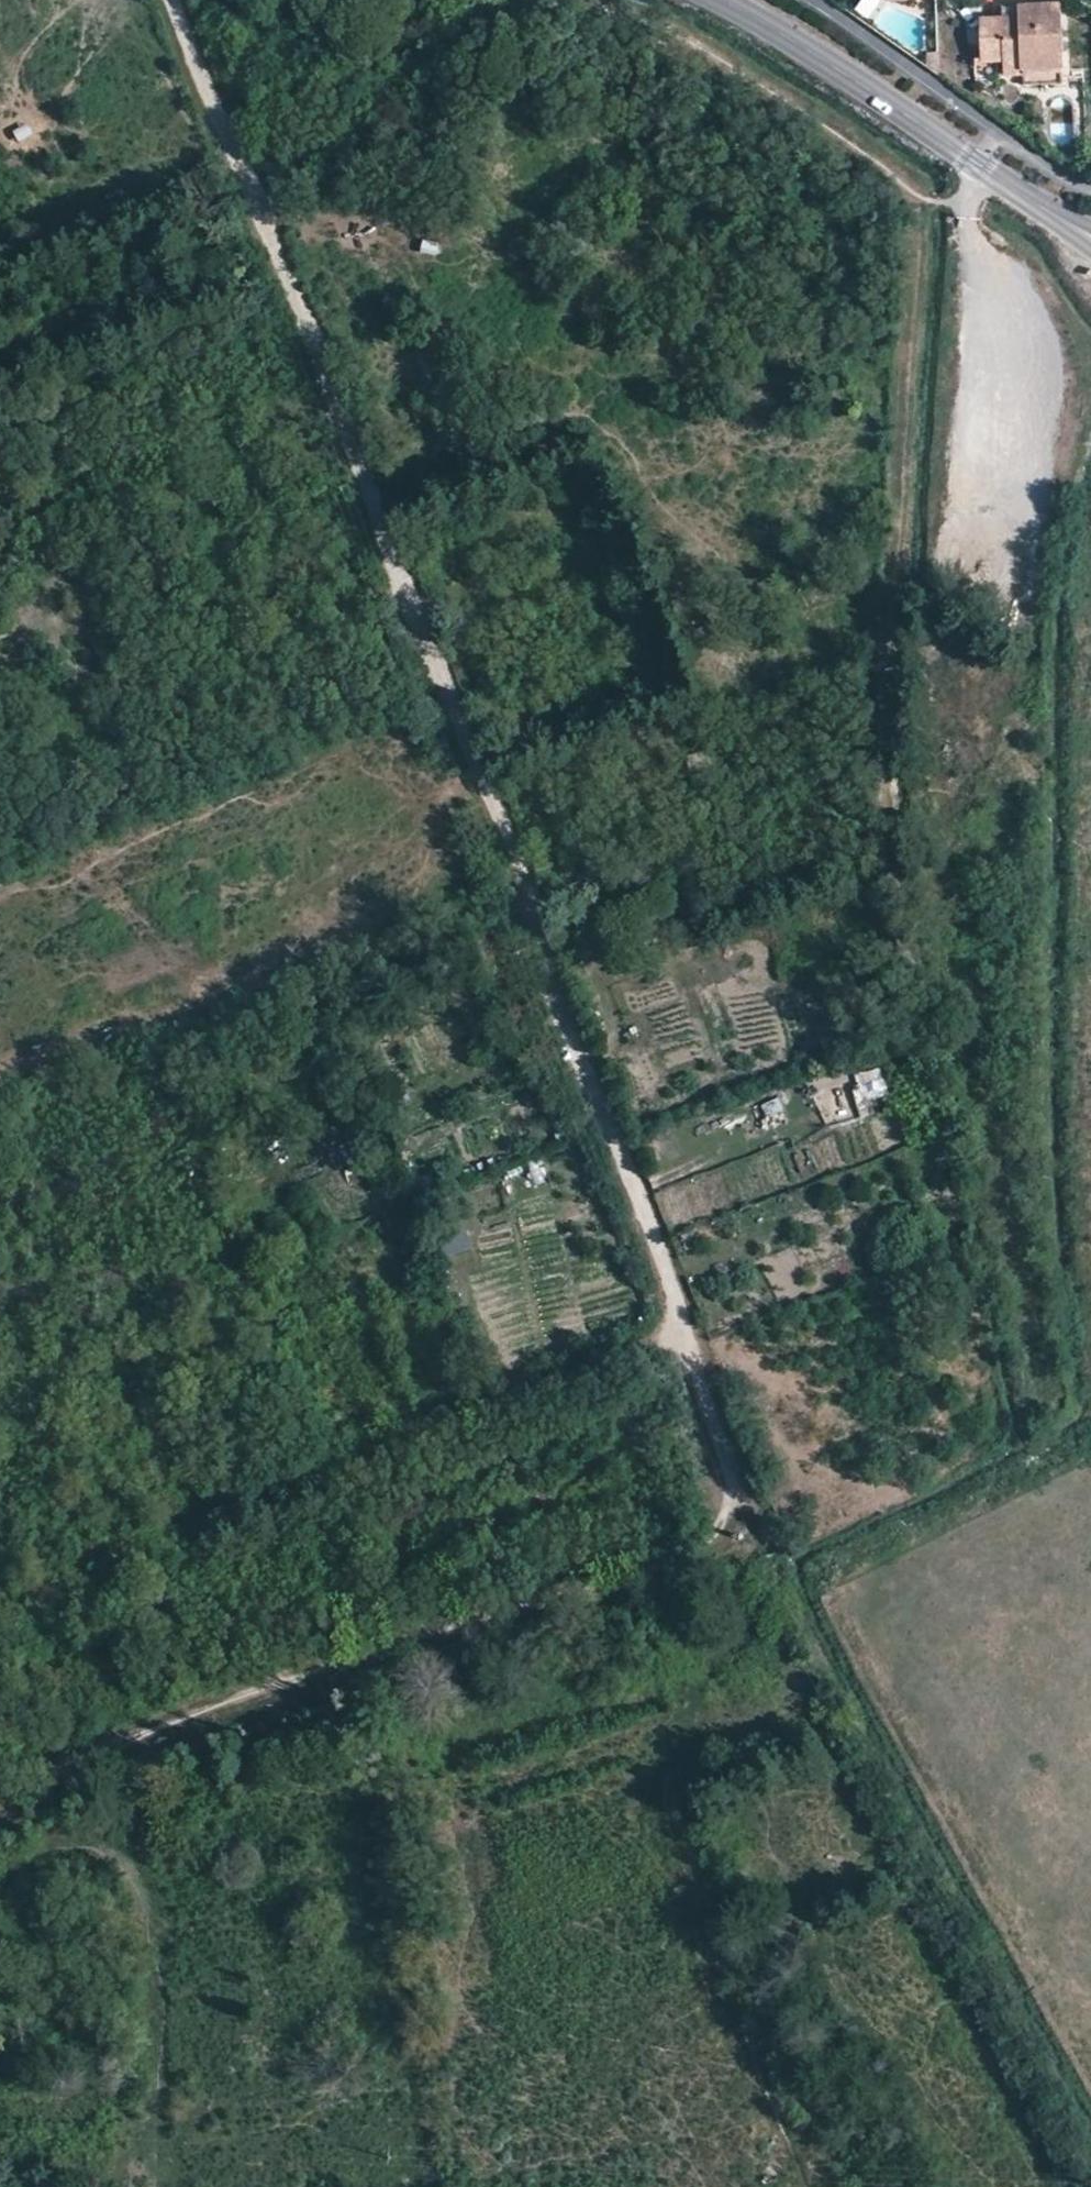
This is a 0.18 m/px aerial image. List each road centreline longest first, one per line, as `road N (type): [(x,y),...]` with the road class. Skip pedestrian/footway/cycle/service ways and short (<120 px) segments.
road 1 (track): [(748,1504),(494,795),(177,0)]
road 2 (track): [(0,1873),(49,1855),(100,1852),(142,1892),(163,1964),(146,2186)]
road 3 (tertiary): [(718,0),(775,27),(1090,234)]

